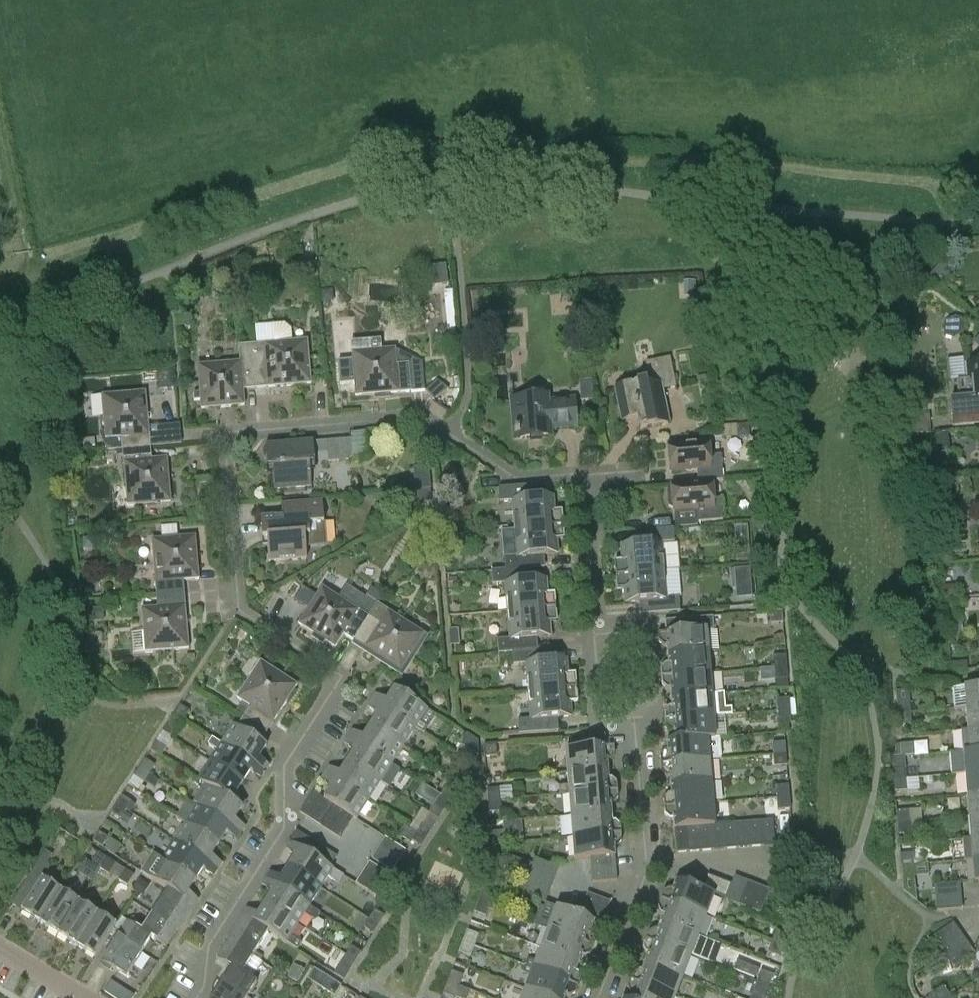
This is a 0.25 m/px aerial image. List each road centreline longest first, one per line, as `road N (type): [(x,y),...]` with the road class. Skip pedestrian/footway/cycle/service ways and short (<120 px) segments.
road 1 (residential): [(589,472),(512,476),(426,413),(225,431),(238,590),(346,660),(346,678),(284,767),(283,830),(209,944),(197,997)]
road 2 (residential): [(648,859),(637,716),(602,698),(596,623)]
road 3 (residential): [(596,623),(589,472)]
road 4 (residential): [(596,997),(648,859)]
road 5 (residential): [(648,859),(783,849)]

